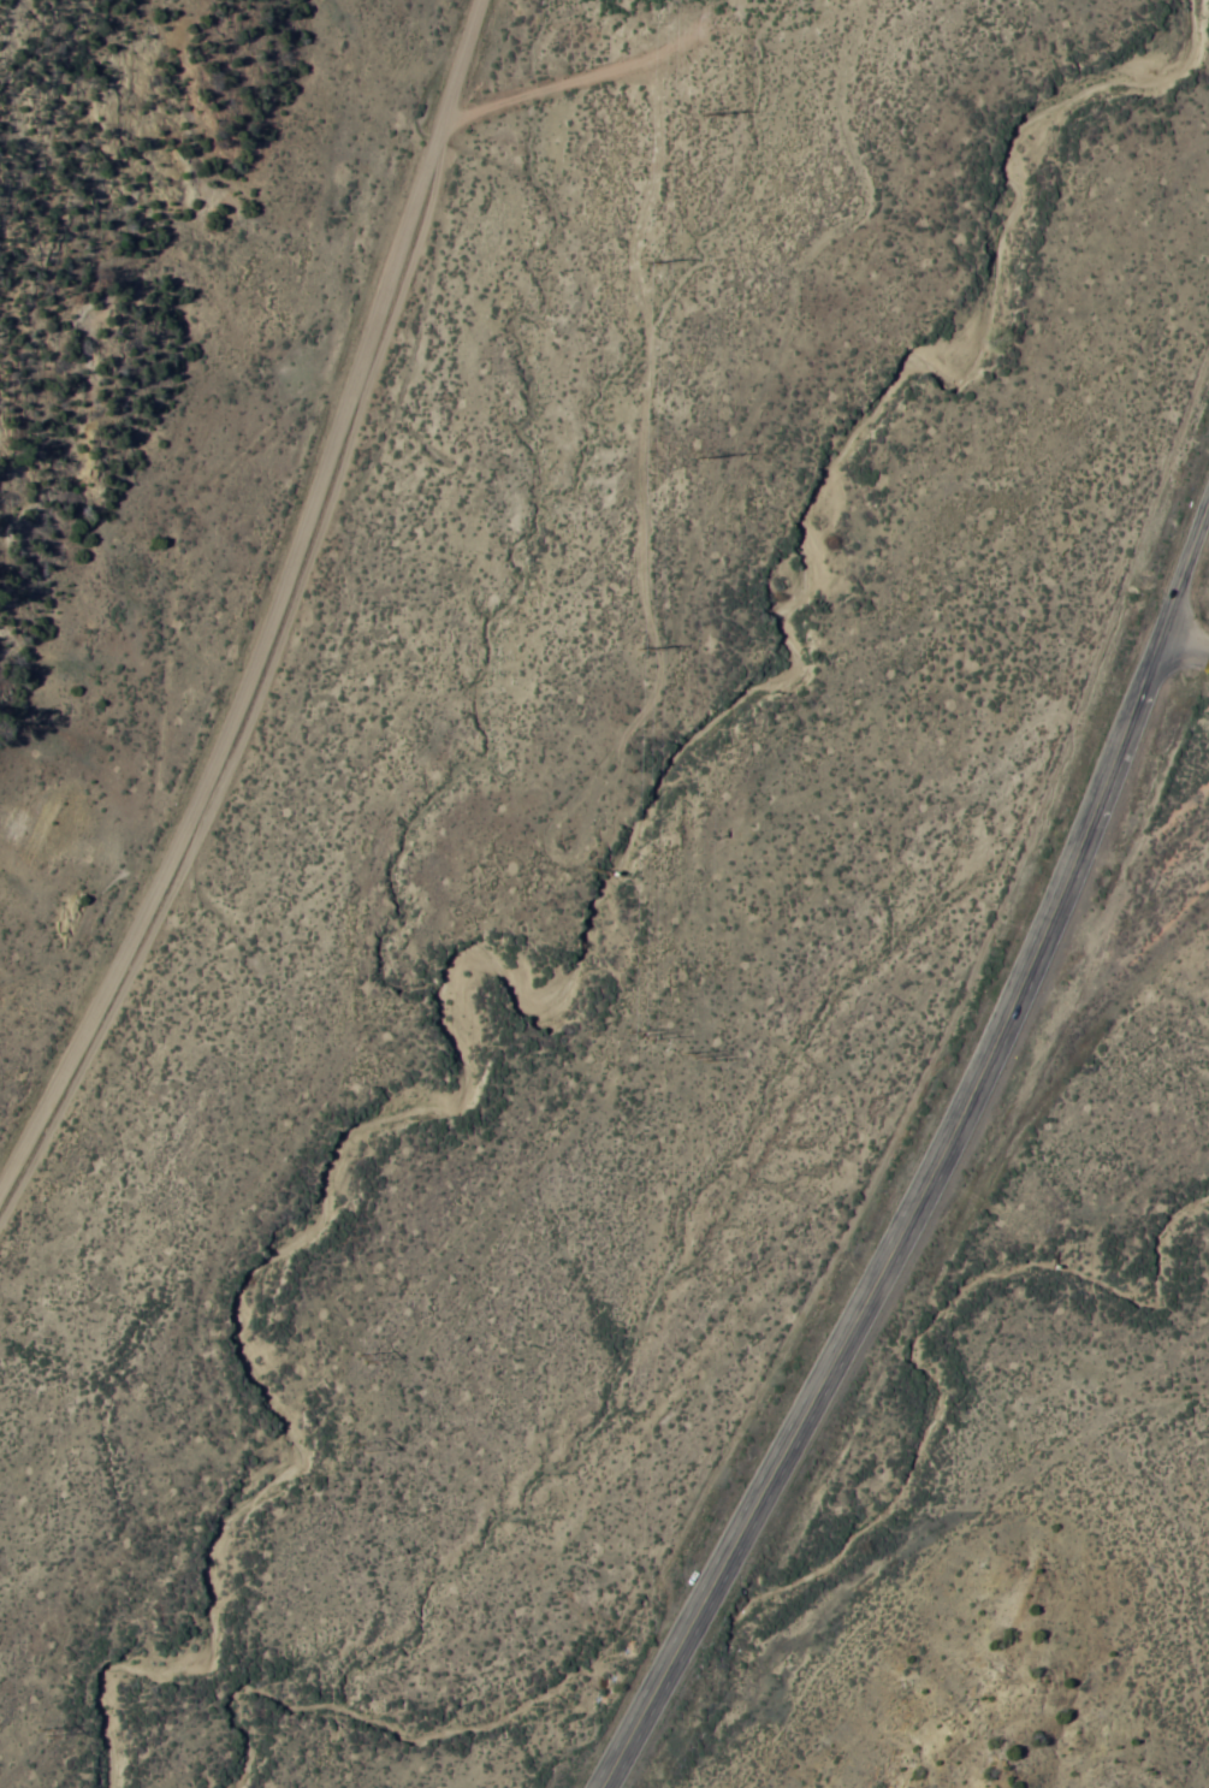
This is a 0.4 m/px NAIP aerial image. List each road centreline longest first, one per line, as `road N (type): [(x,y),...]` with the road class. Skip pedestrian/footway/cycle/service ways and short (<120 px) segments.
road 1 (residential): [(0,1205),(132,966),(269,663),(489,0)]
road 2 (tertiary): [(605,1787),(918,1213)]
road 3 (tertiary): [(918,1213),(1162,630)]
road 4 (tertiary): [(1162,630),(1208,502)]

